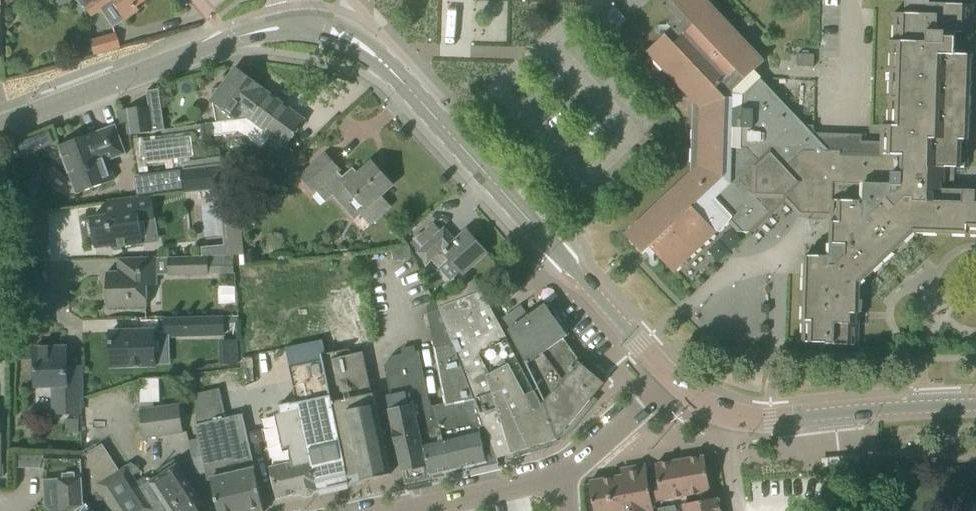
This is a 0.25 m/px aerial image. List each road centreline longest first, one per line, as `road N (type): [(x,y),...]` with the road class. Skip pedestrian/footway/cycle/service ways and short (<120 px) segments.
road 1 (tertiary): [(672,376),(375,54),(313,26)]
road 2 (tertiary): [(0,126),(233,38),(283,27)]
road 3 (tertiary): [(975,406),(727,416)]
road 4 (residential): [(406,510),(565,476)]
road 5 (residential): [(565,476),(672,376)]

